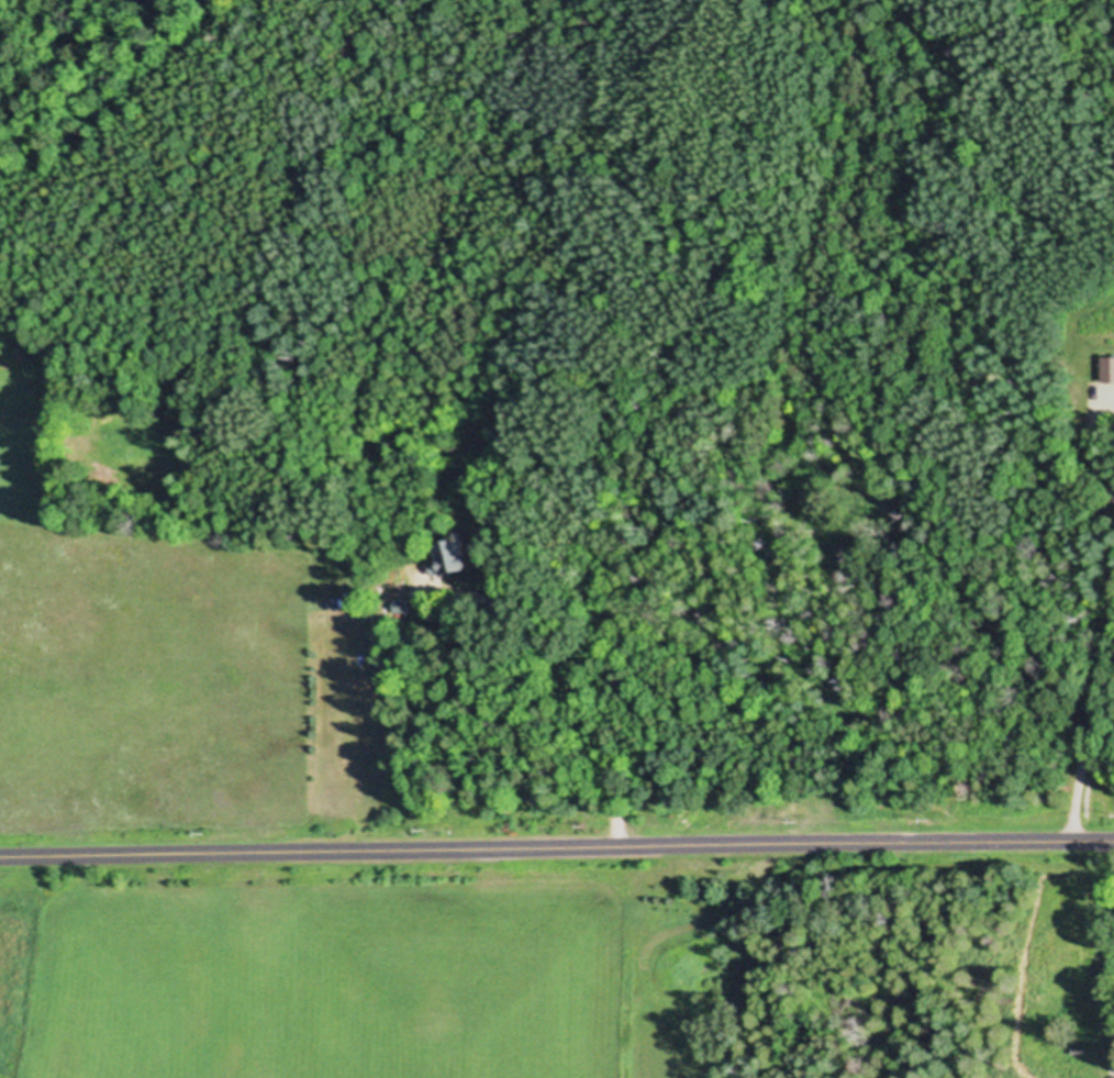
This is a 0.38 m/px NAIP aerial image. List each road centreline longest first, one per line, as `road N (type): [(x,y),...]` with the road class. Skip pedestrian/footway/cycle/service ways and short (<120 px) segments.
road 1 (residential): [(0,860),(1113,844)]

